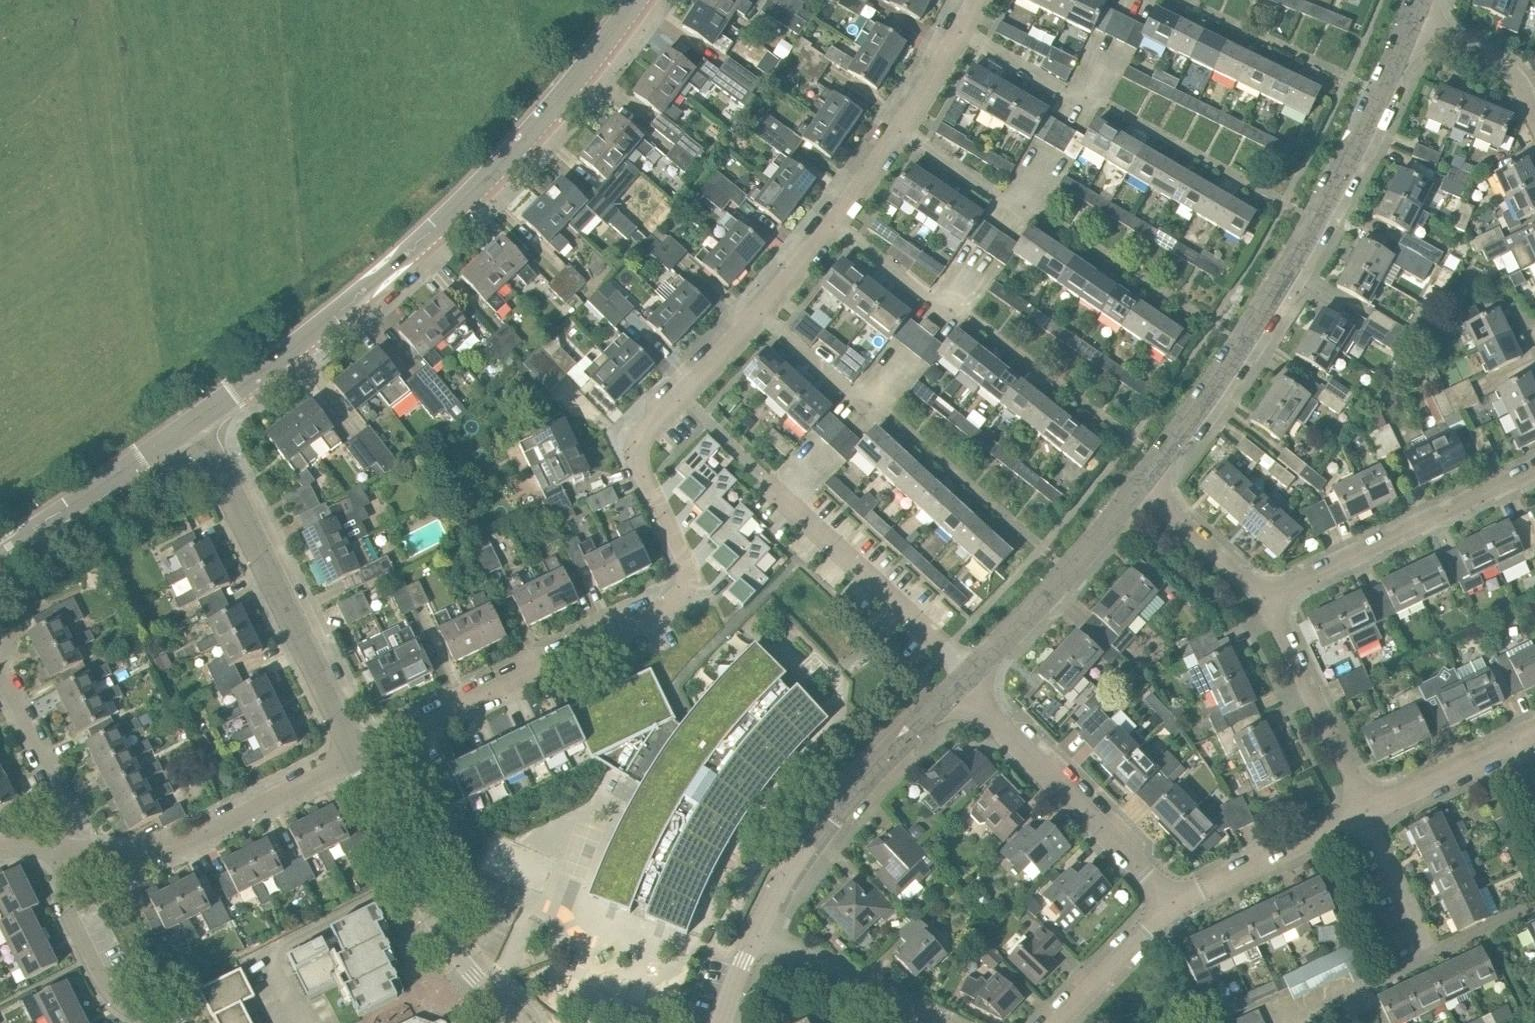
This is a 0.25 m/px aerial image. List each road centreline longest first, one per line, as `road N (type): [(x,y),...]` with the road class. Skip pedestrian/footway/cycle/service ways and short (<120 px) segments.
road 1 (tertiary): [(193,419),(436,227),(541,120),(635,0)]
road 2 (residential): [(357,754),(675,601),(684,557),(639,451),(647,429),(681,397)]
road 3 (residential): [(1137,487),(1243,342),(1317,218),(1410,23)]
road 4 (residential): [(357,754),(193,419)]
road 5 (residential): [(1133,439),(832,226)]
road 6 (residential): [(1286,200),(960,34)]
road 7 (residential): [(1212,323),(901,131)]
road 8 (residential): [(1042,547),(763,312)]
road 9 (residential): [(516,1022),(448,948),(357,754)]
road 10 (residential): [(69,849),(184,845),(357,754)]
road 11 (residential): [(1171,903),(991,717),(966,680)]
road 12 (residential): [(1269,599),(1534,468)]
road 13 (unclassified): [(966,680),(946,648),(761,476)]
road 14 (residential): [(789,869),(831,814),(966,680)]
road 15 (residential): [(966,680),(1137,487)]
road 16 (tertiary): [(0,552),(193,419)]
road 17 (residential): [(1367,811),(1269,599)]
road 18 (residential): [(1171,903),(1367,811)]
road 19 (residential): [(145,1022),(106,987),(70,913),(69,849)]
road 20 (residential): [(69,849),(69,817),(0,676)]
road 21 (residential): [(1348,75),(1184,0)]
road 22 (residential): [(1269,599),(1137,487)]
road 23 (residential): [(1056,1022),(1171,903)]
road 24 (residential): [(1367,811),(1515,741)]
road 25 (residential): [(1436,954),(1367,811)]
road 26 (residential): [(1436,954),(1293,1021)]
road 27 (residential): [(1534,111),(1505,67),(1410,23)]

